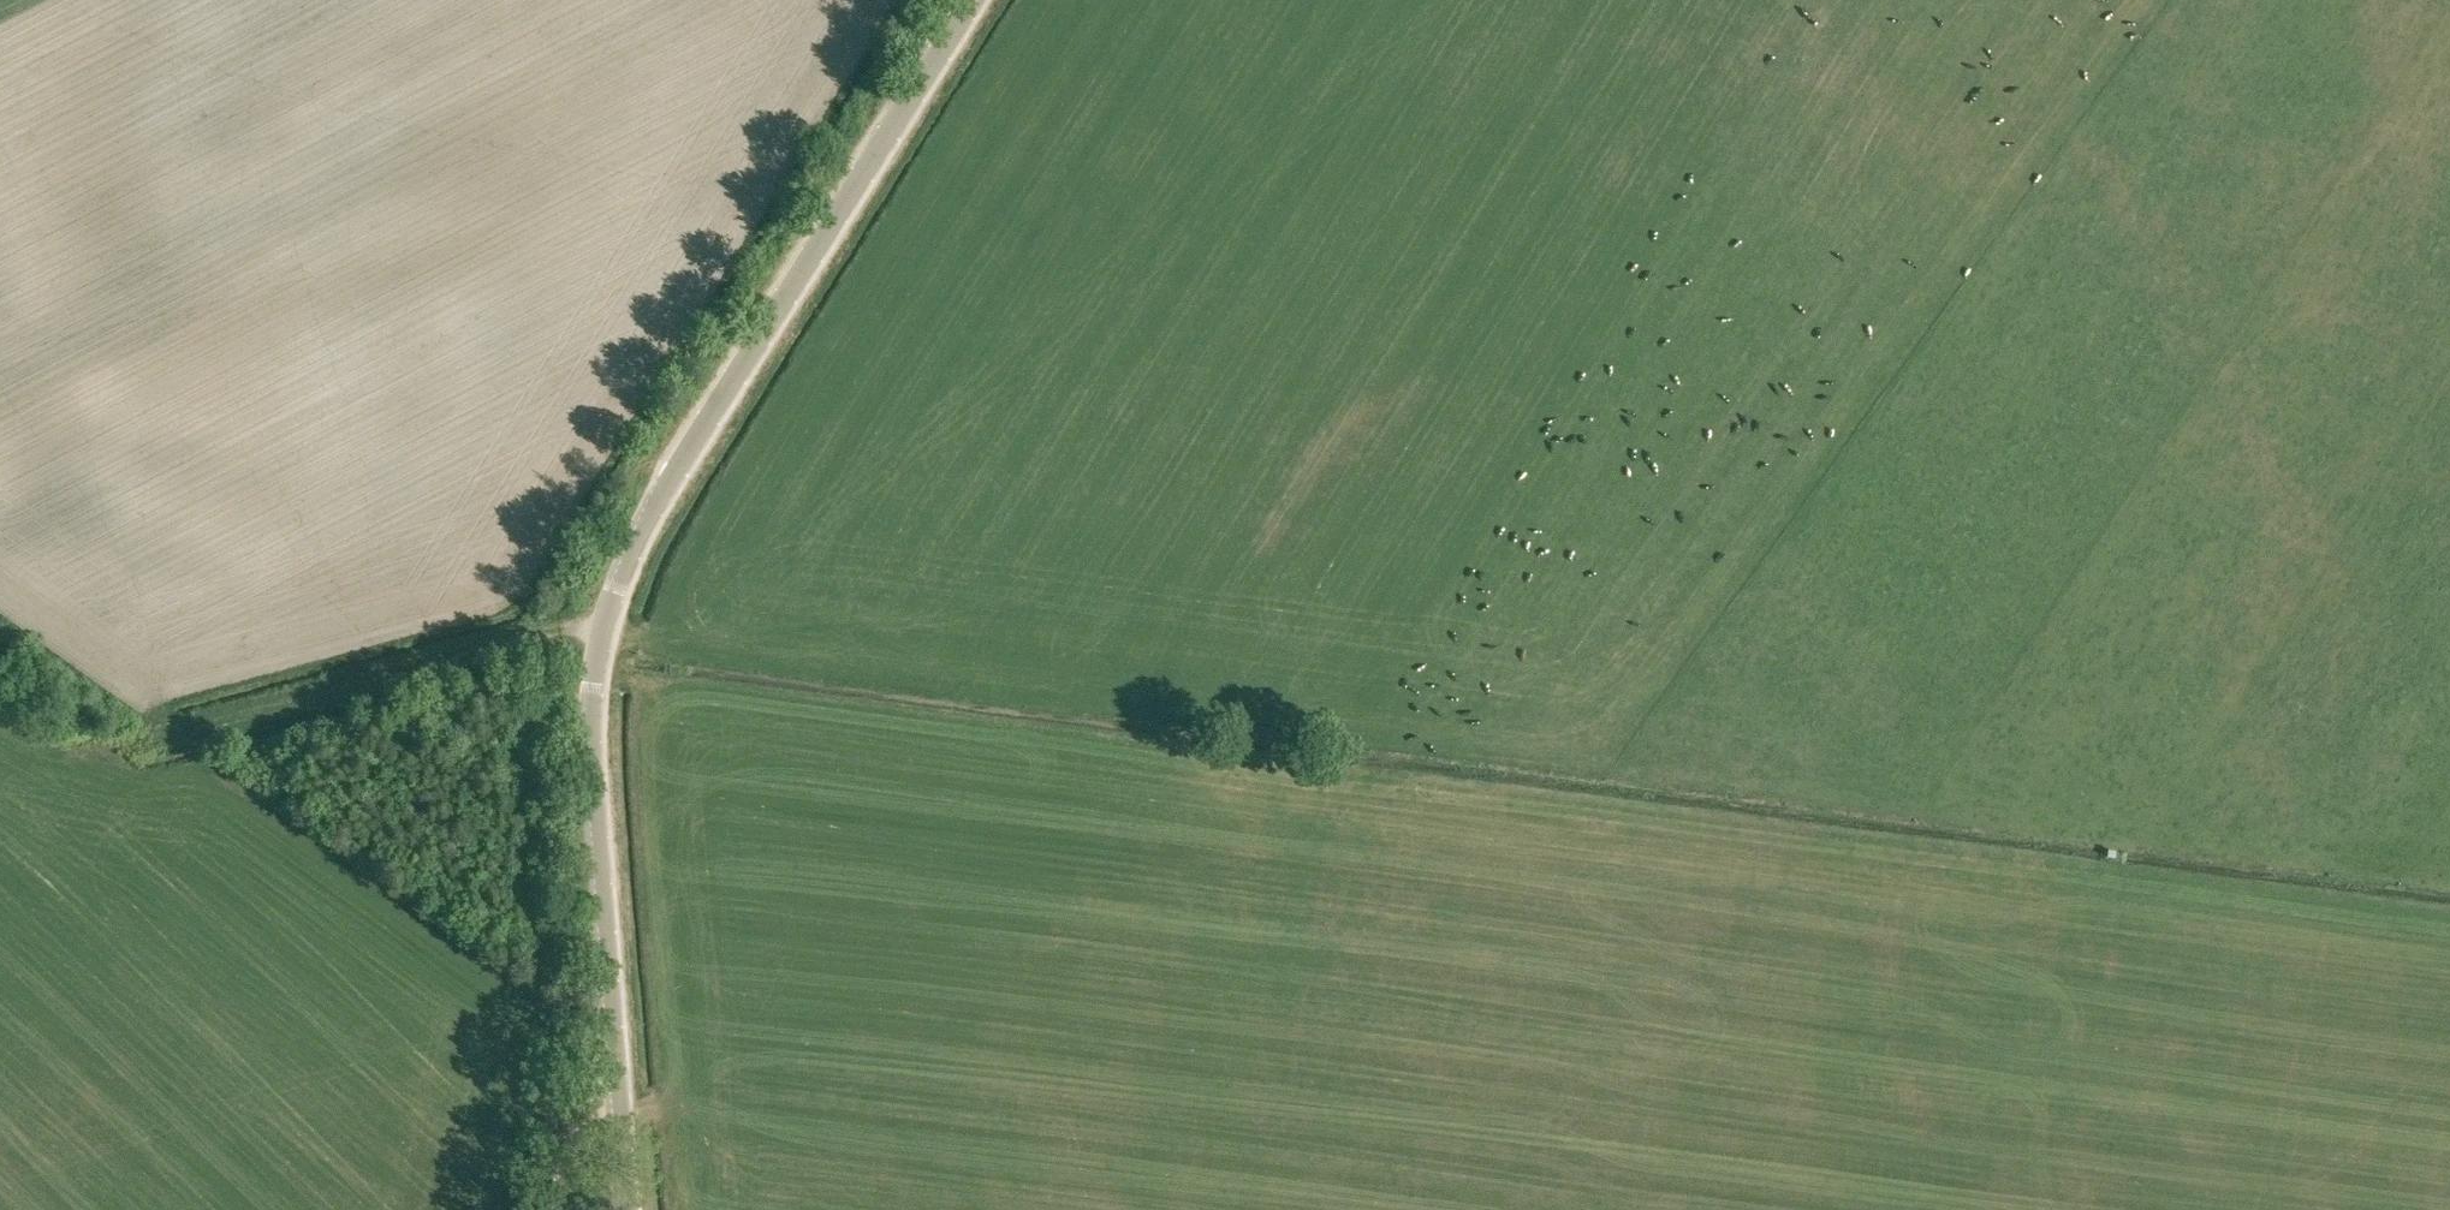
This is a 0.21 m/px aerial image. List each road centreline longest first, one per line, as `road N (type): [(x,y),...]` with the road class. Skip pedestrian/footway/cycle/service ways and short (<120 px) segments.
road 1 (unclassified): [(635,1209),(593,723),(602,638),(637,540),(678,469),(974,0)]
road 2 (track): [(618,1005),(548,1209)]

